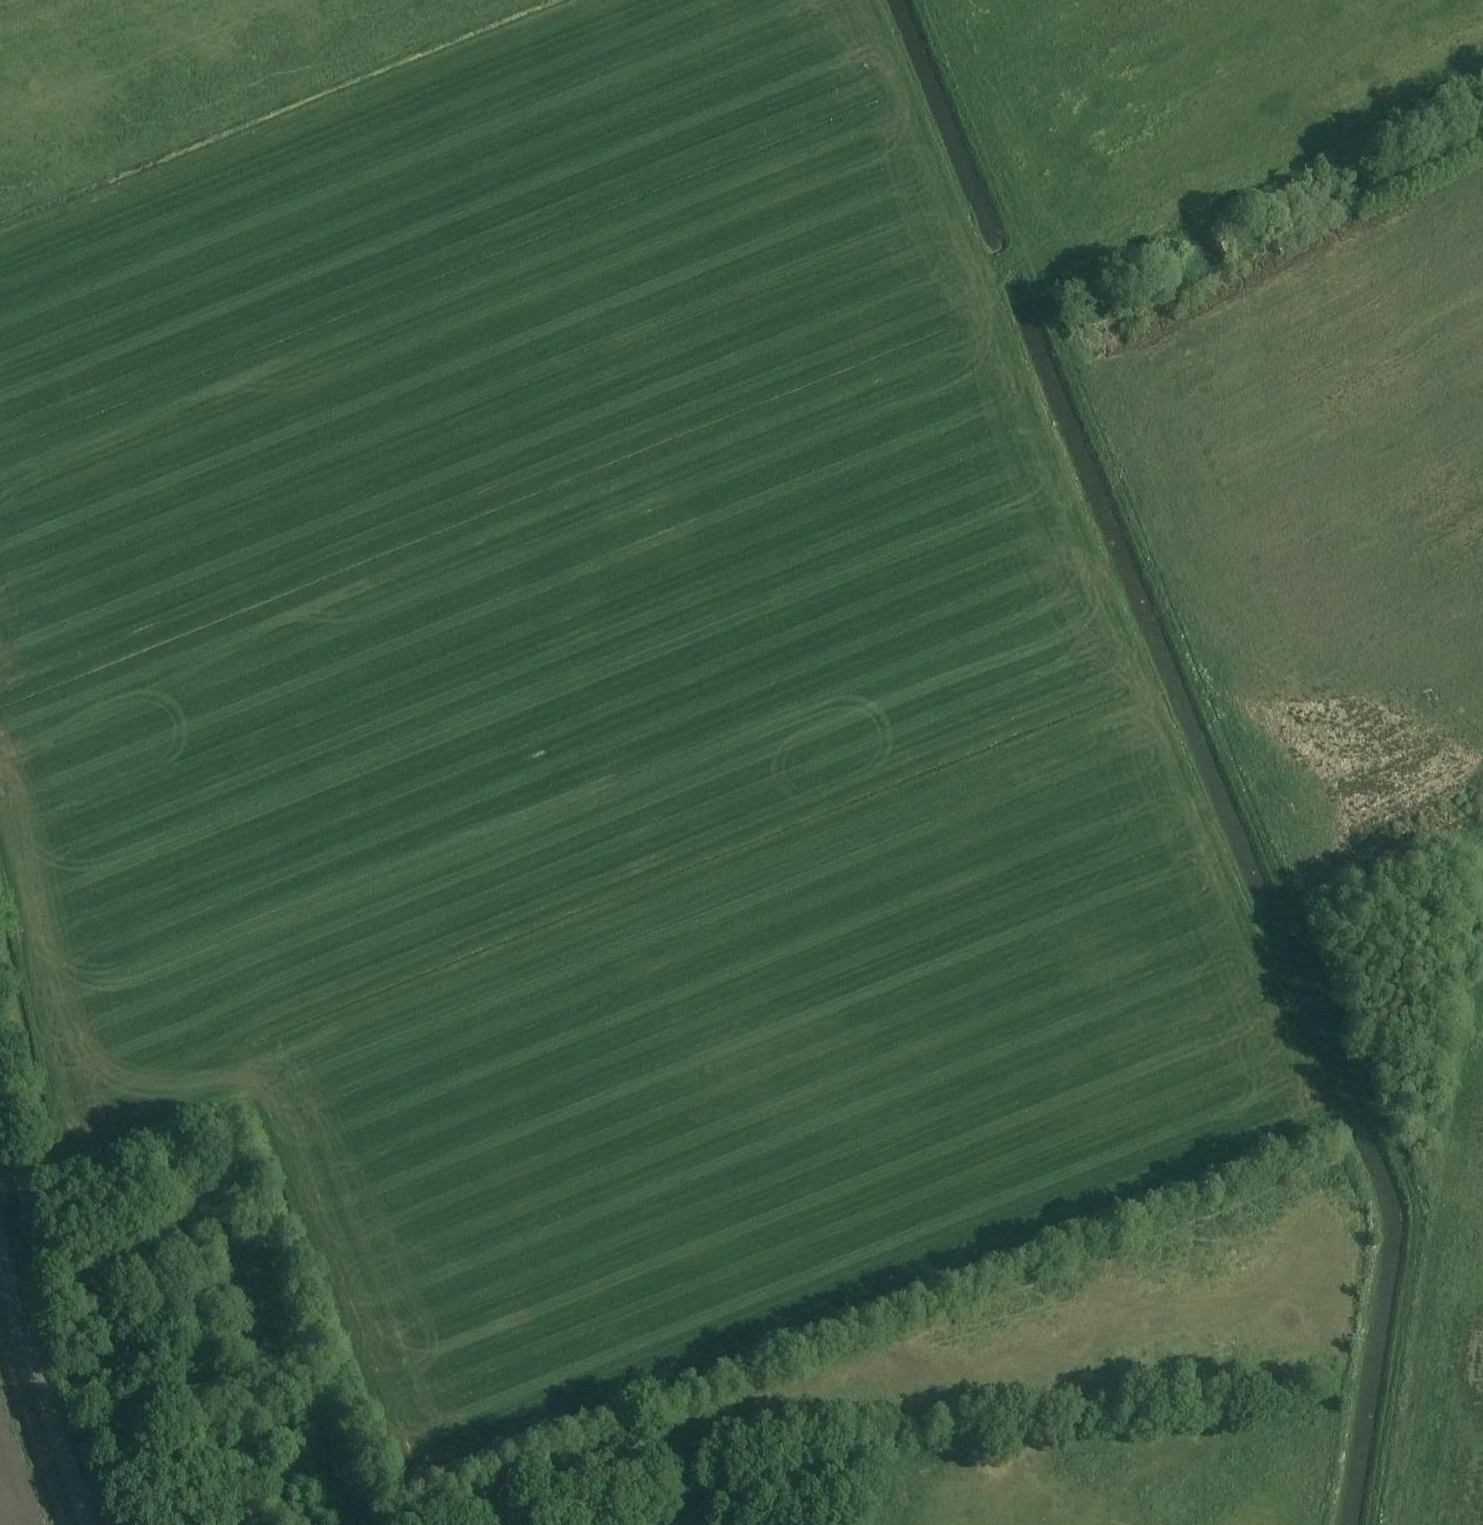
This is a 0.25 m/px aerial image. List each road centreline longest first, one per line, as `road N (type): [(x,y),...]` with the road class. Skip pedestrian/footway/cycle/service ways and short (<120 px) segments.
road 1 (unclassified): [(89,1524),(14,1316),(0,1249)]

